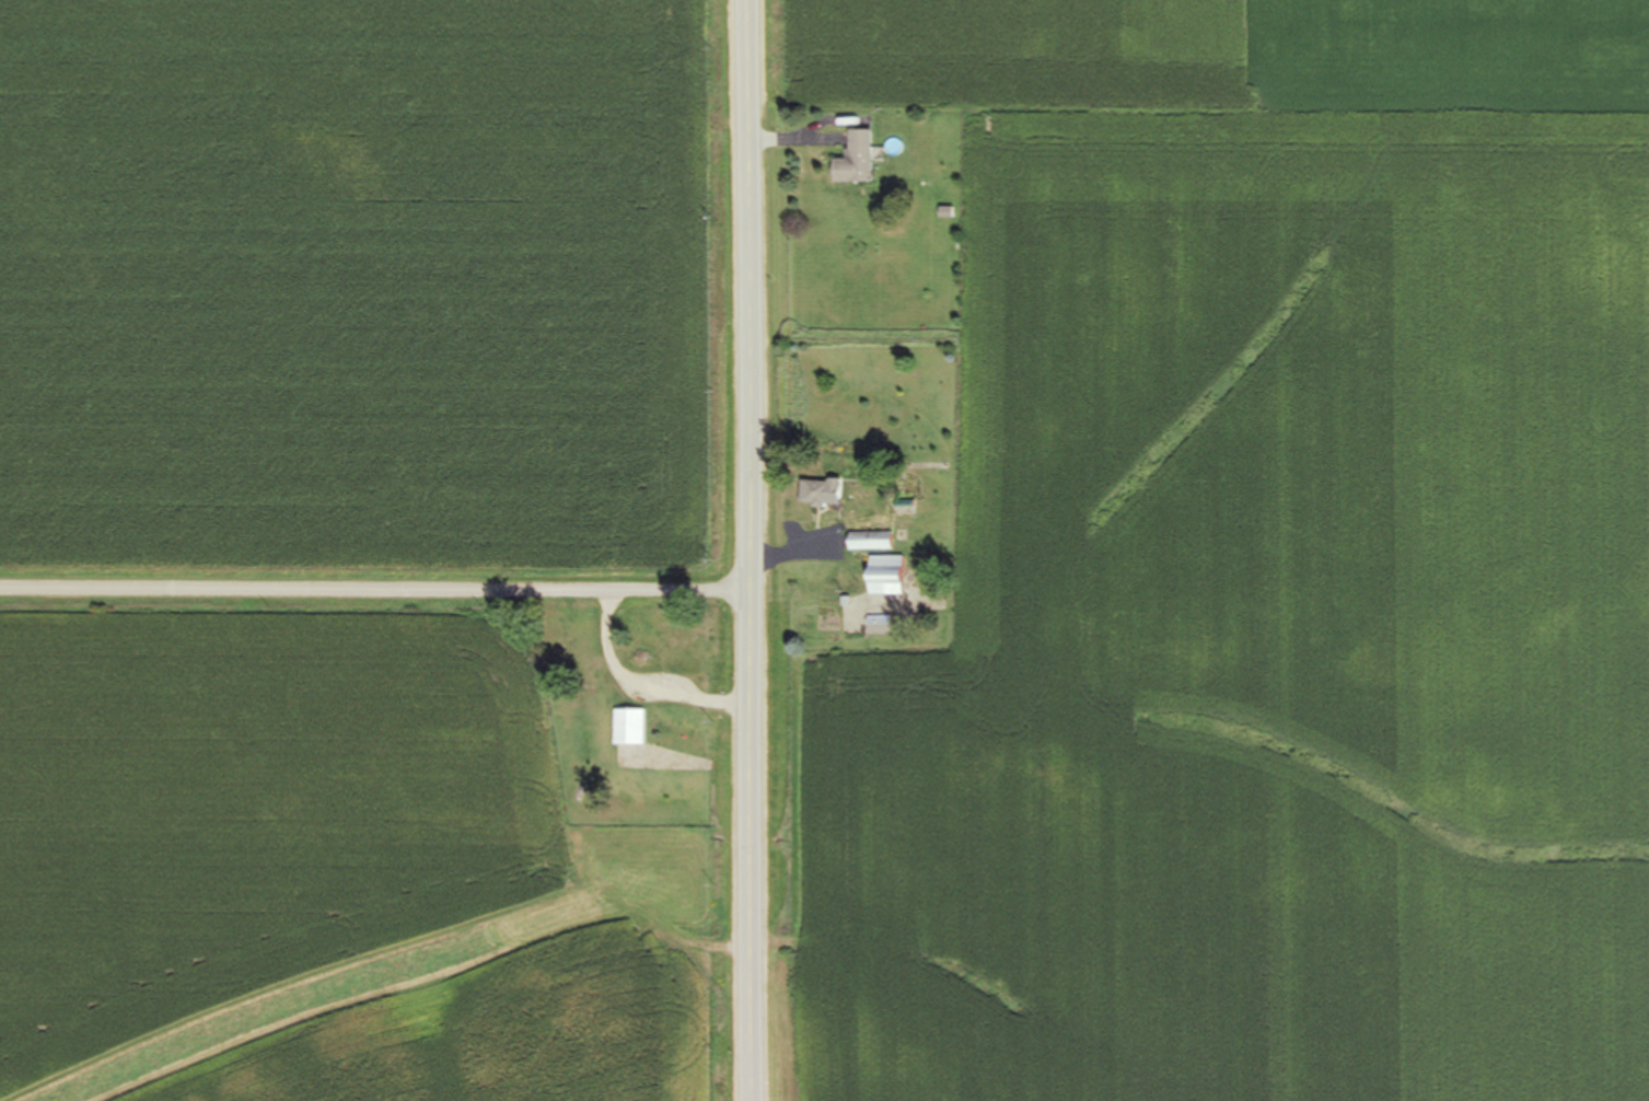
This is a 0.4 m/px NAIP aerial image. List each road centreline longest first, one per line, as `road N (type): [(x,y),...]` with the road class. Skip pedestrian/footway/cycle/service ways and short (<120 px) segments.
road 1 (primary): [(753,1100),(754,0)]
road 2 (residential): [(0,589),(752,599)]

